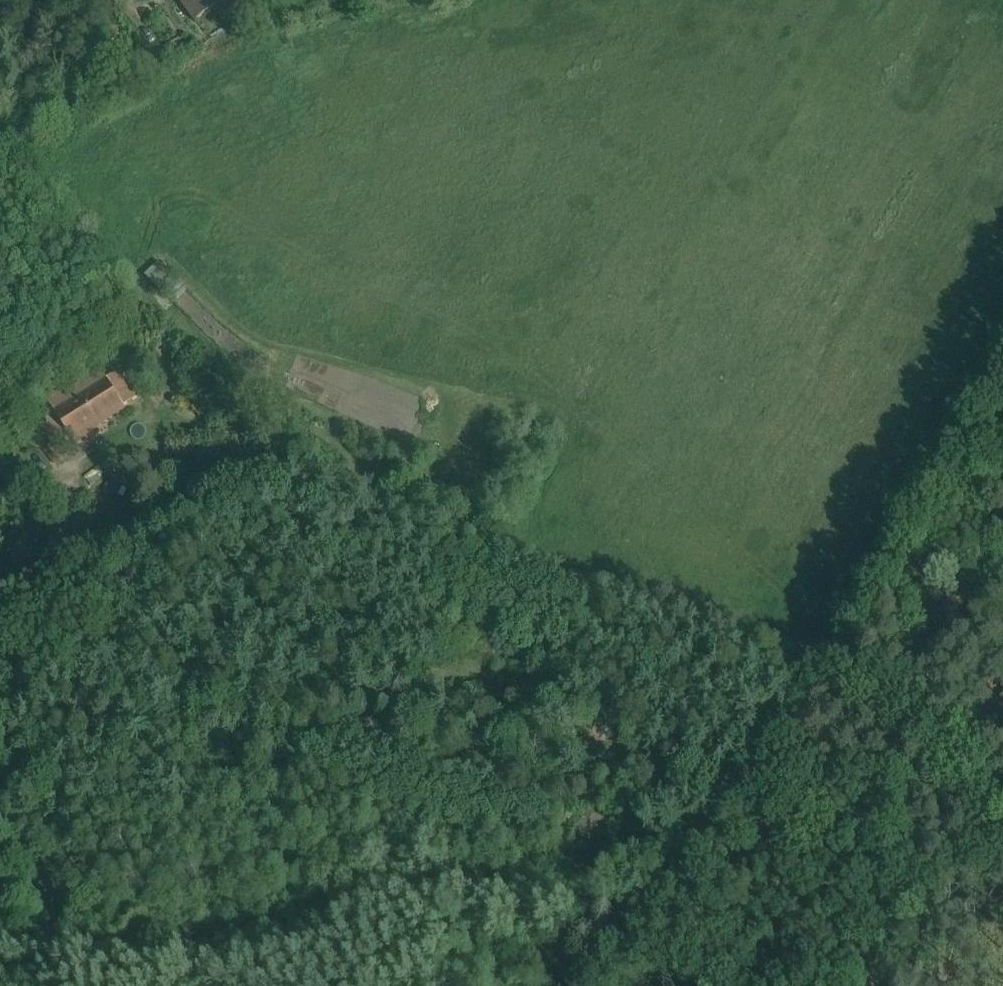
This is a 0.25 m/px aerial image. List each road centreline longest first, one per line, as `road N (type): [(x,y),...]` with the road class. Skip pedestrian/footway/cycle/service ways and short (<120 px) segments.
road 1 (track): [(1002,808),(834,661),(1002,361)]
road 2 (track): [(0,788),(37,581),(51,555)]
road 3 (track): [(0,945),(26,937),(62,908),(0,818)]

